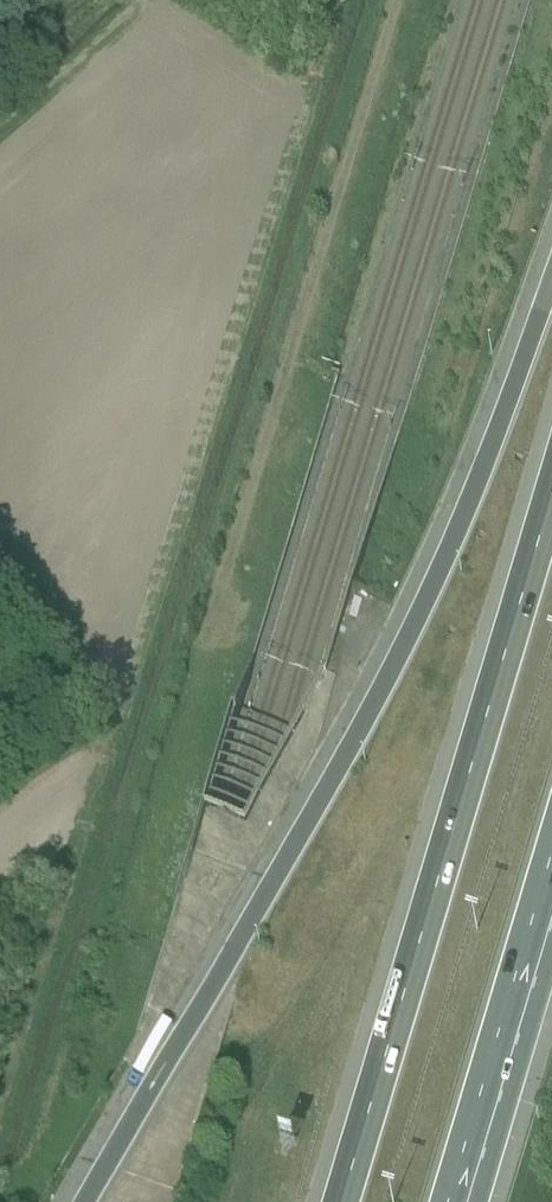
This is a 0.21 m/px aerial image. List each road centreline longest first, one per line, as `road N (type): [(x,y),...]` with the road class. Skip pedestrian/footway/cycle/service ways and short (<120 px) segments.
road 1 (motorway): [(551,278),(512,398),(371,701),(81,1201)]
road 2 (motorway): [(551,478),(333,1201)]
road 3 (motorway): [(448,1201),(551,858)]

